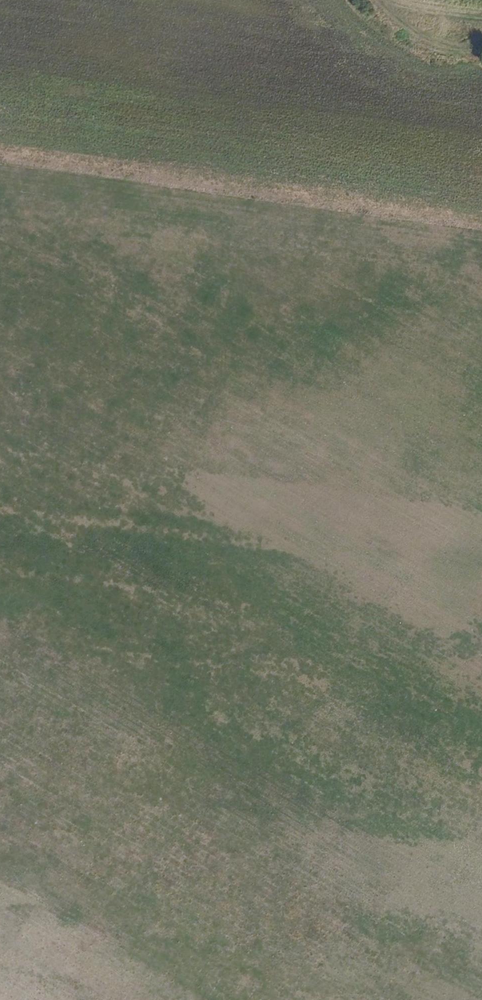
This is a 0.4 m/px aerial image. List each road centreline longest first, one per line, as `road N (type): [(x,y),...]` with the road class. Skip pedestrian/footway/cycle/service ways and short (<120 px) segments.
road 1 (track): [(481,49),(426,41),(378,0)]

